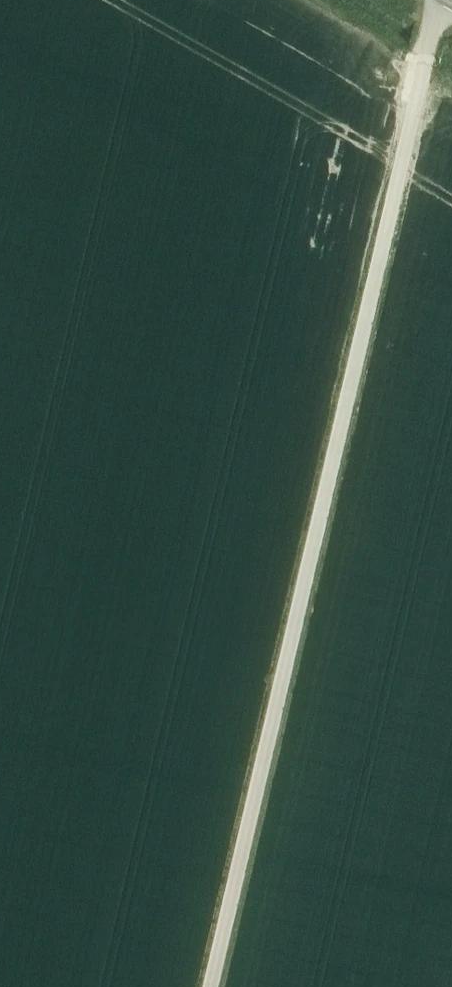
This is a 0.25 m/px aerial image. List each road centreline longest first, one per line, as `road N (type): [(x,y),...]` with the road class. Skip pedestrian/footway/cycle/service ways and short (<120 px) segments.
road 1 (track): [(211,986),(438,0)]

